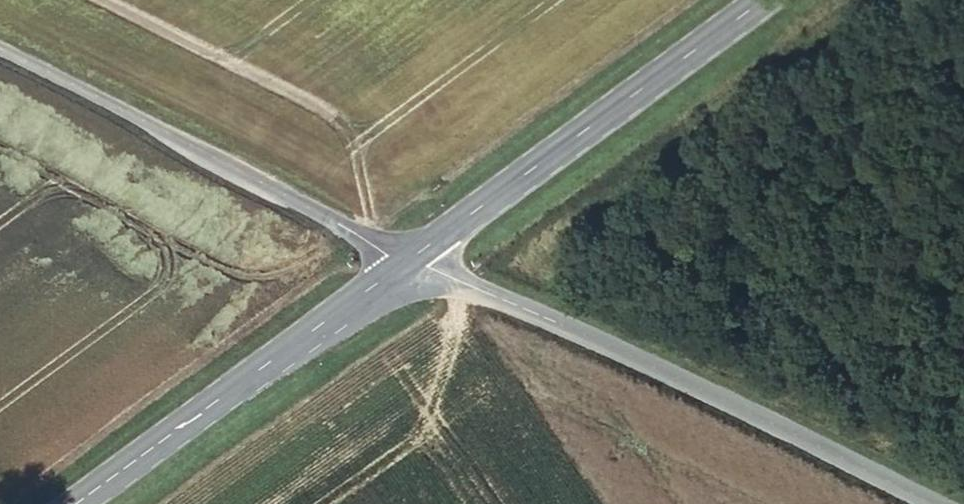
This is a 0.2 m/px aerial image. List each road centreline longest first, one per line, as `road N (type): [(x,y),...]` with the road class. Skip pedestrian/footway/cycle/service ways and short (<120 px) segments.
road 1 (tertiary): [(409,263),(518,305),(939,503)]
road 2 (unclassified): [(0,46),(409,263)]
road 3 (secondary): [(759,0),(409,263)]
road 4 (secondary): [(409,263),(78,503)]

